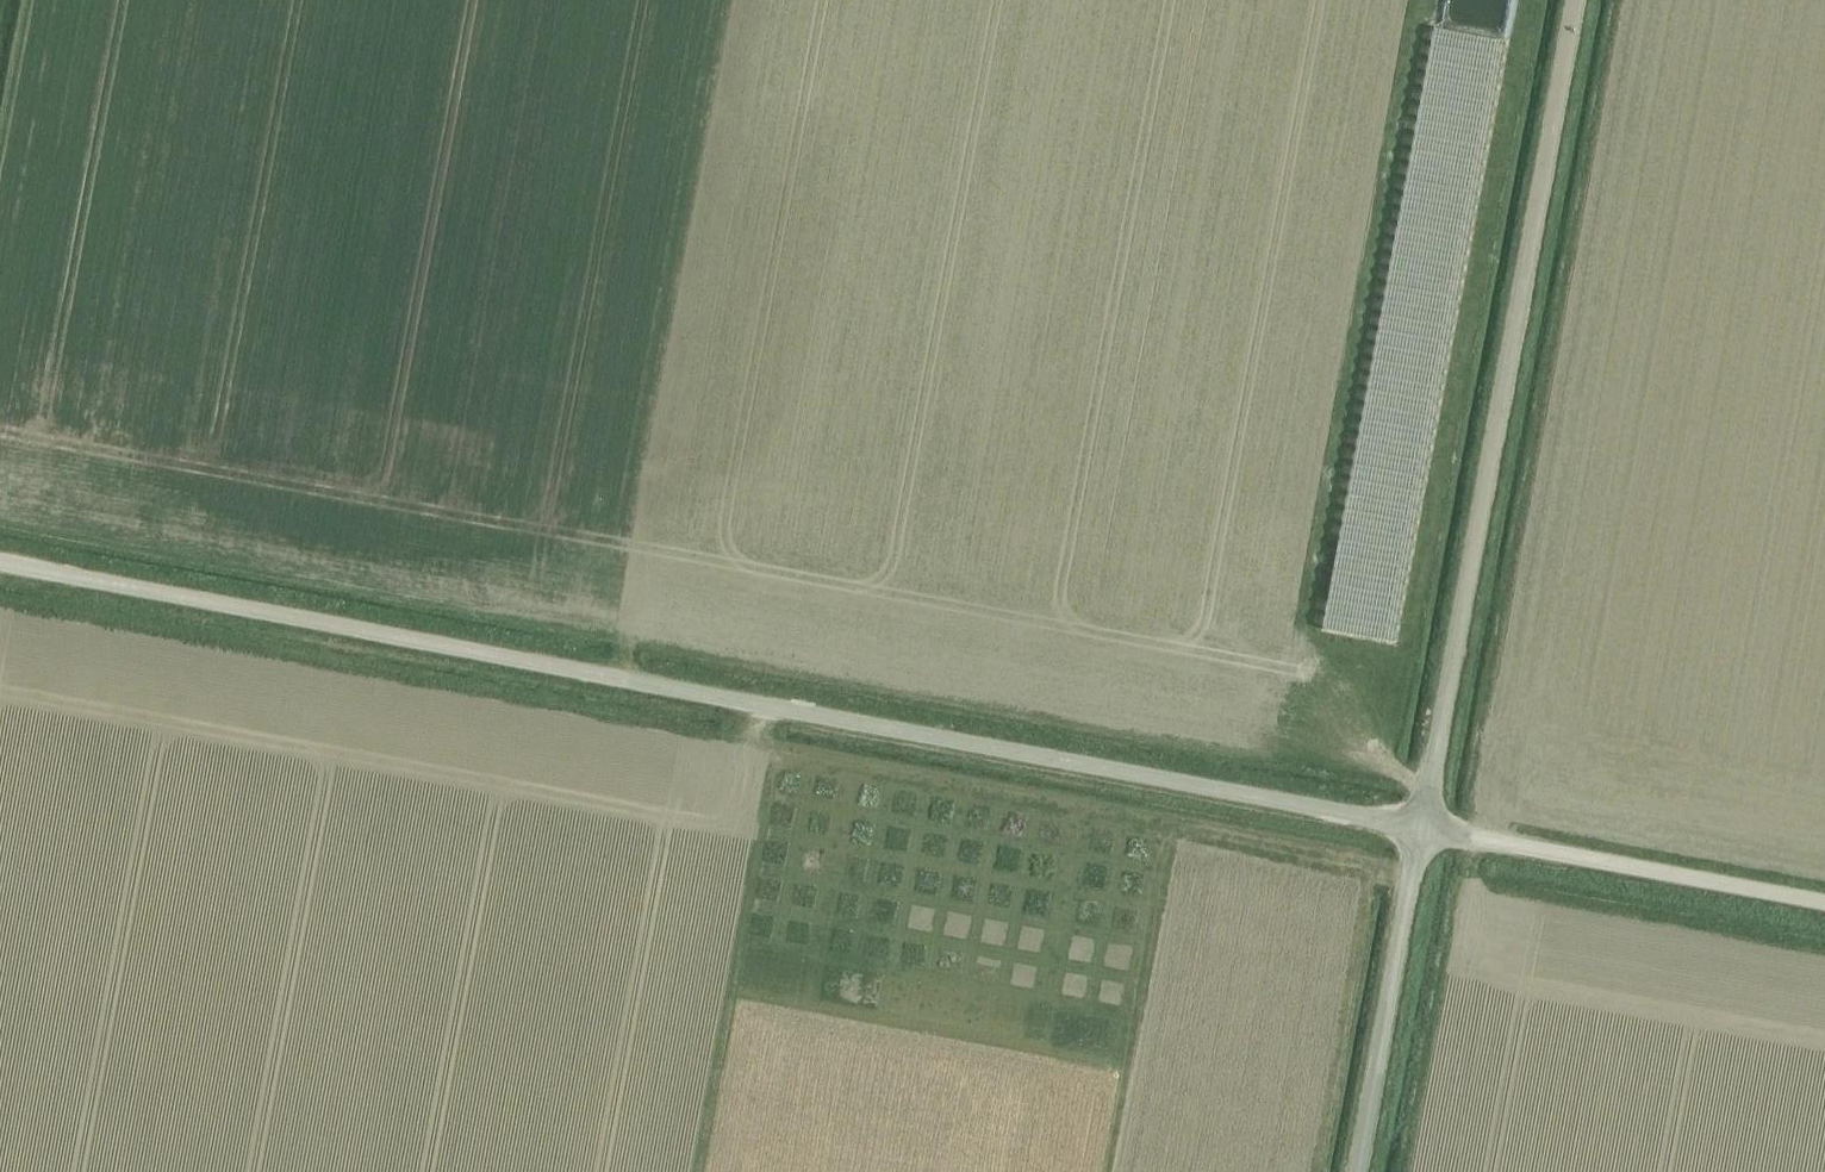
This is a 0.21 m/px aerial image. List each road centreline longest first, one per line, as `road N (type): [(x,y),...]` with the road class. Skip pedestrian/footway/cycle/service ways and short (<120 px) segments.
road 1 (unclassified): [(1428,847),(0,593)]
road 2 (unclassified): [(1428,847),(1587,0)]
road 3 (unclassified): [(1824,923),(1428,847)]
road 4 (unclassified): [(1364,1171),(1428,847)]

